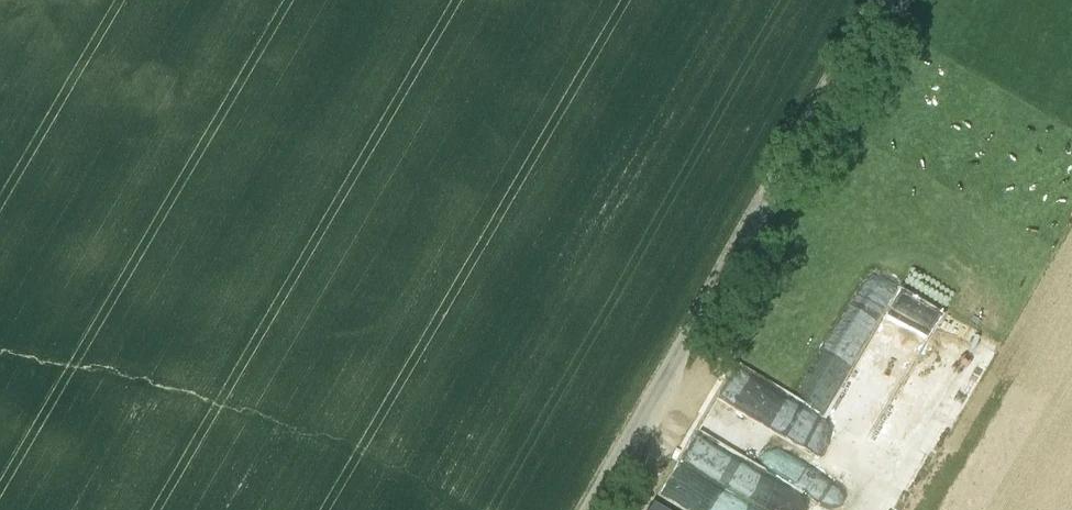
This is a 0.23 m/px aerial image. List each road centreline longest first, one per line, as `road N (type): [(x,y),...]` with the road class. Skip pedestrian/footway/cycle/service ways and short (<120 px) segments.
road 1 (unclassified): [(590,509),(884,0)]

